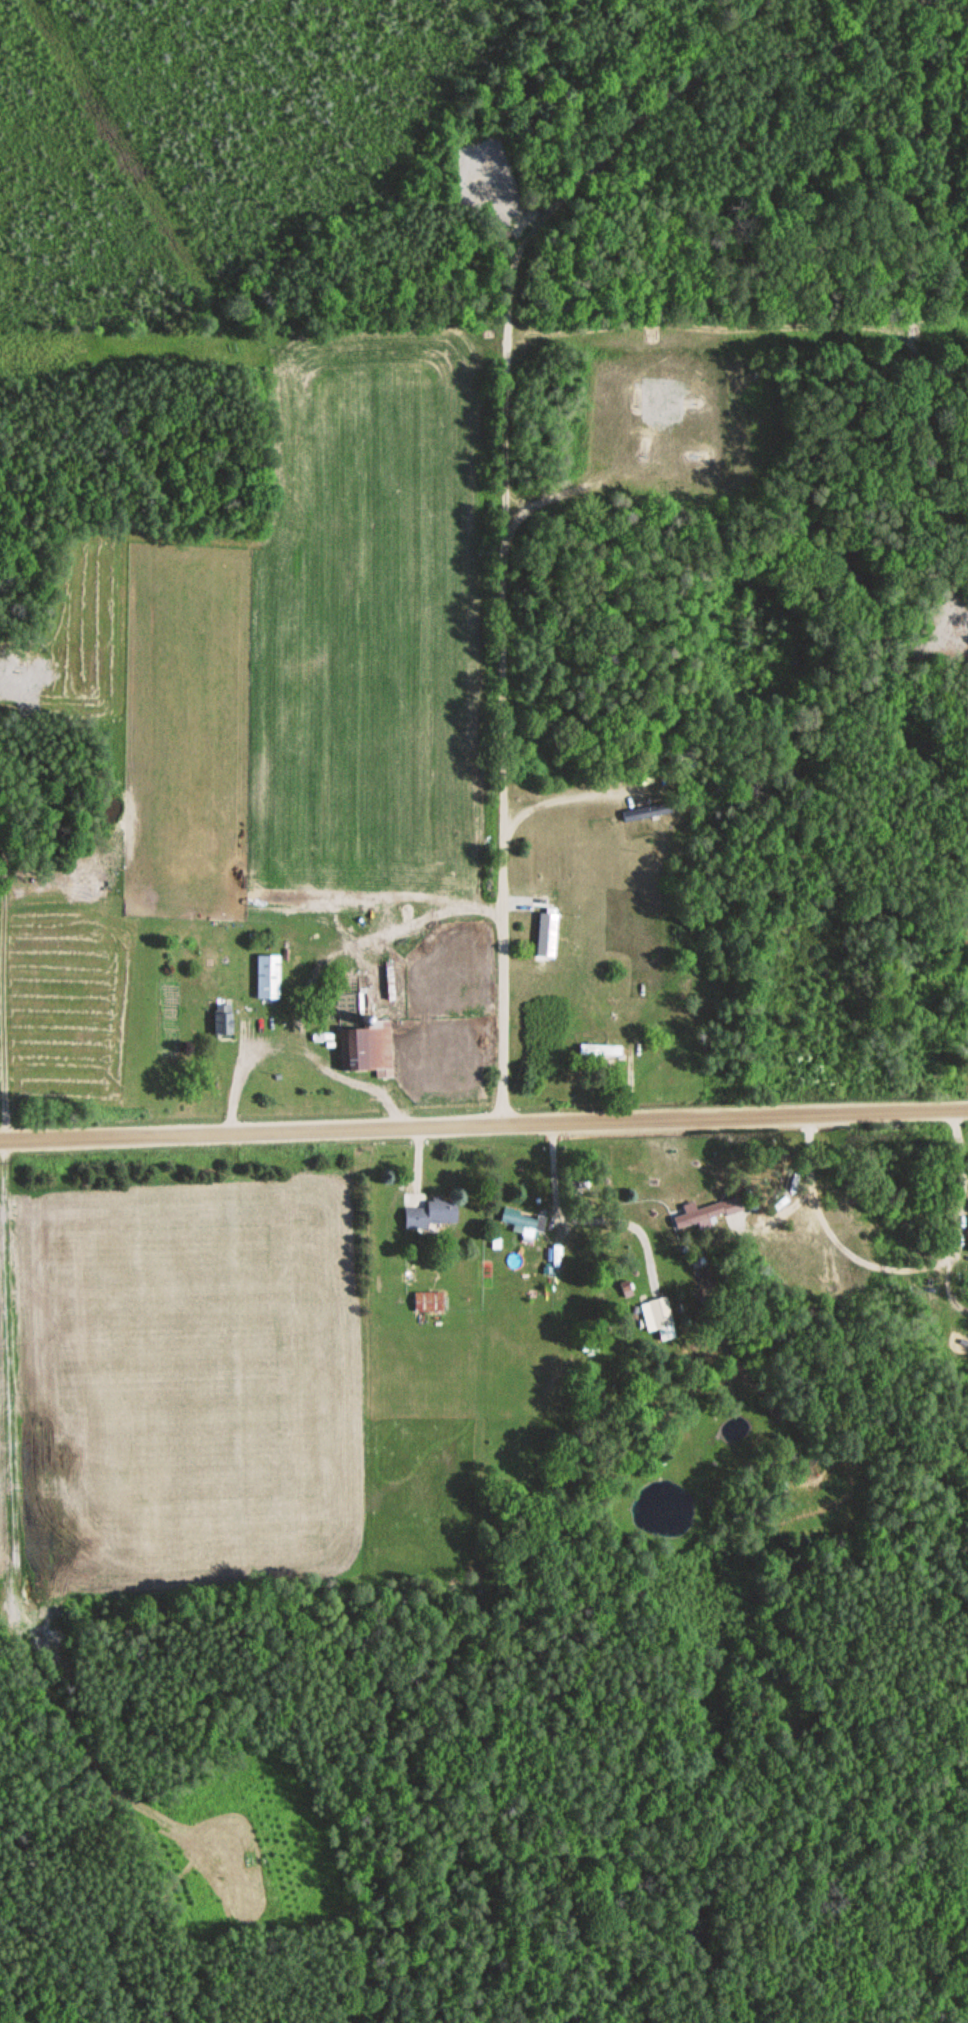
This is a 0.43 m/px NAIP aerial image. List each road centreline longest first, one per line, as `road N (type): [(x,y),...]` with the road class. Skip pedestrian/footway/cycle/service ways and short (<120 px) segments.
road 1 (residential): [(500,1123),(498,614),(510,285),(537,221),(598,137),(714,68),(856,26),(894,0)]
road 2 (residential): [(967,1109),(0,1143)]

